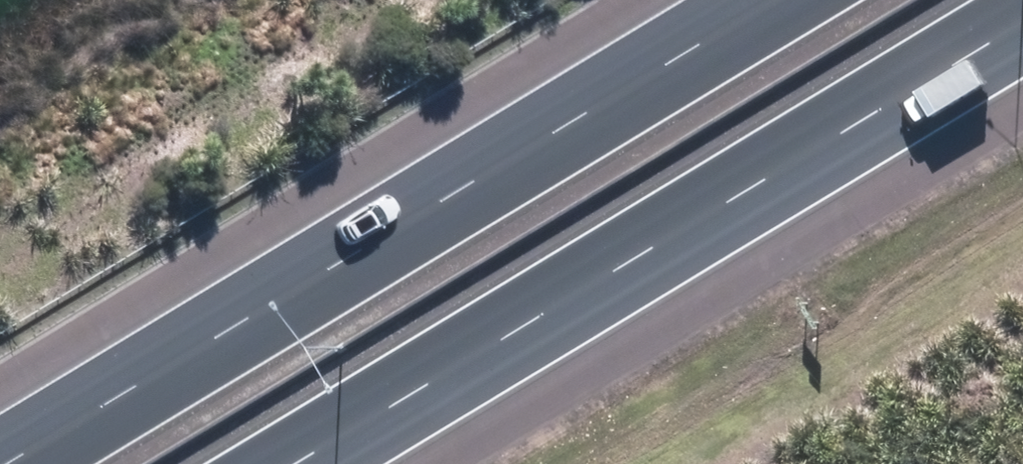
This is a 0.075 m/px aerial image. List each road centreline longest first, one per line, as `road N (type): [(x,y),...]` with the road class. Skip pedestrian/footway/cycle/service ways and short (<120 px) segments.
road 1 (motorway): [(1022,13),(289,463)]
road 2 (motorway): [(0,446),(732,0)]

